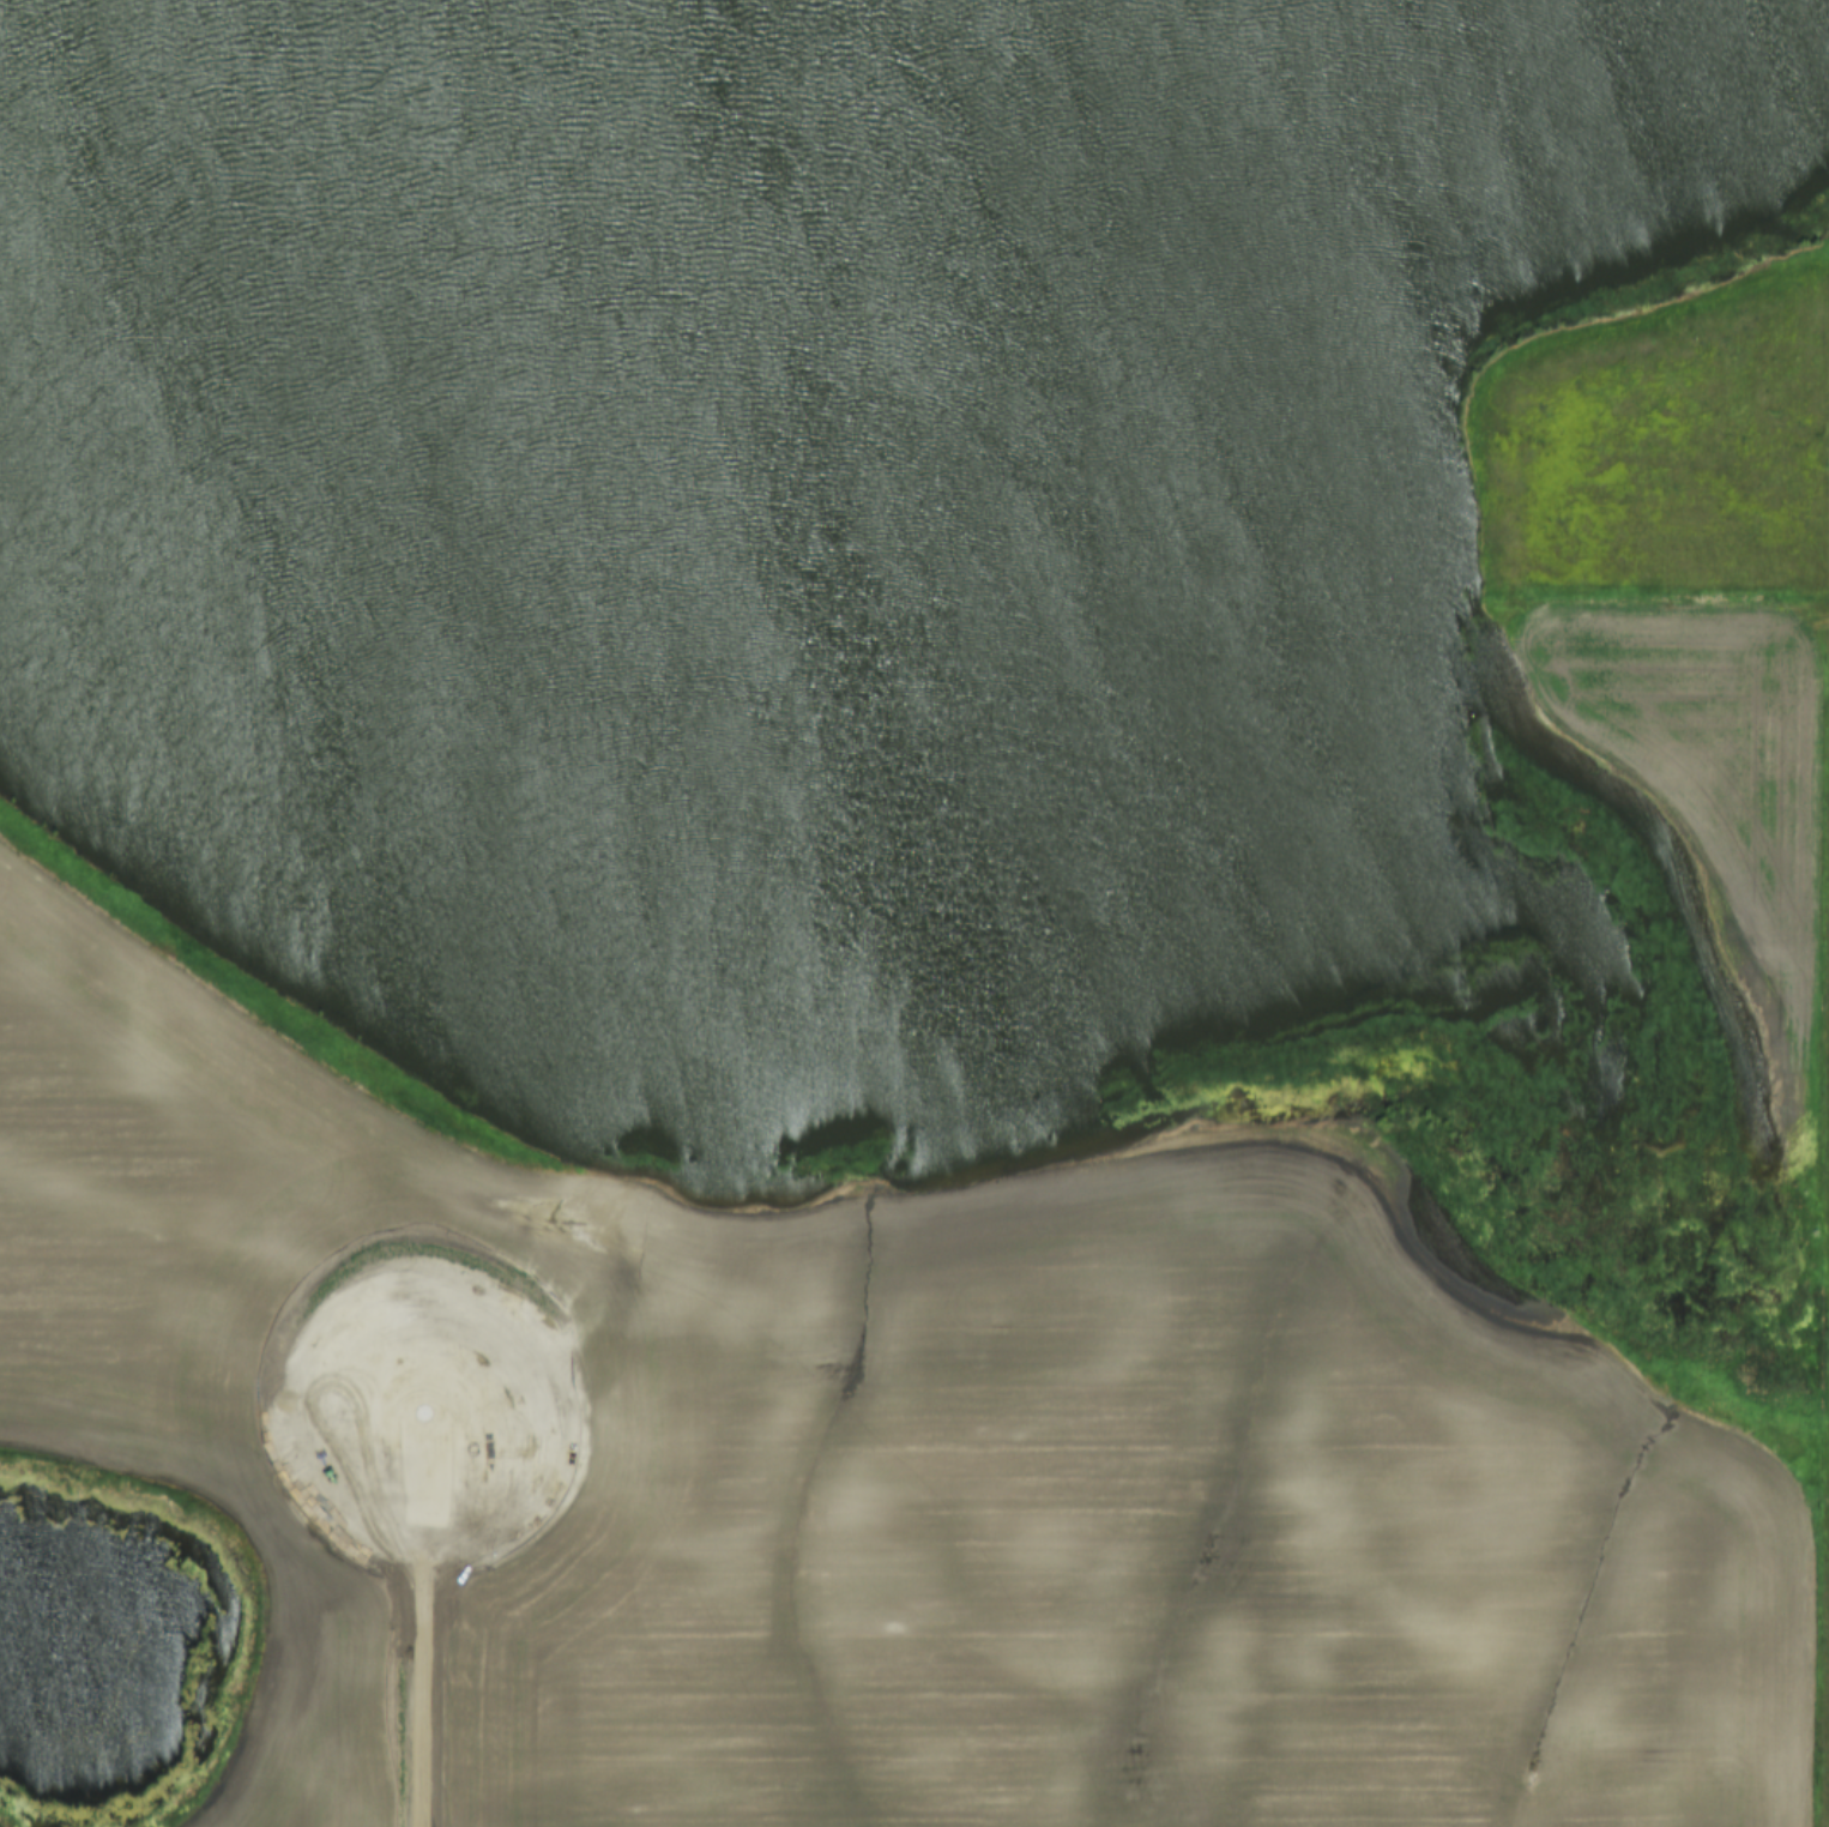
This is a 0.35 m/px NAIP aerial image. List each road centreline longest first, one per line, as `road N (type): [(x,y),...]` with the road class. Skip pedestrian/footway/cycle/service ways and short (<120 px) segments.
road 1 (track): [(1828,666),(1496,676),(1414,720),(1214,963),(1030,1096),(817,1176),(524,1109),(289,1006),(0,829)]

